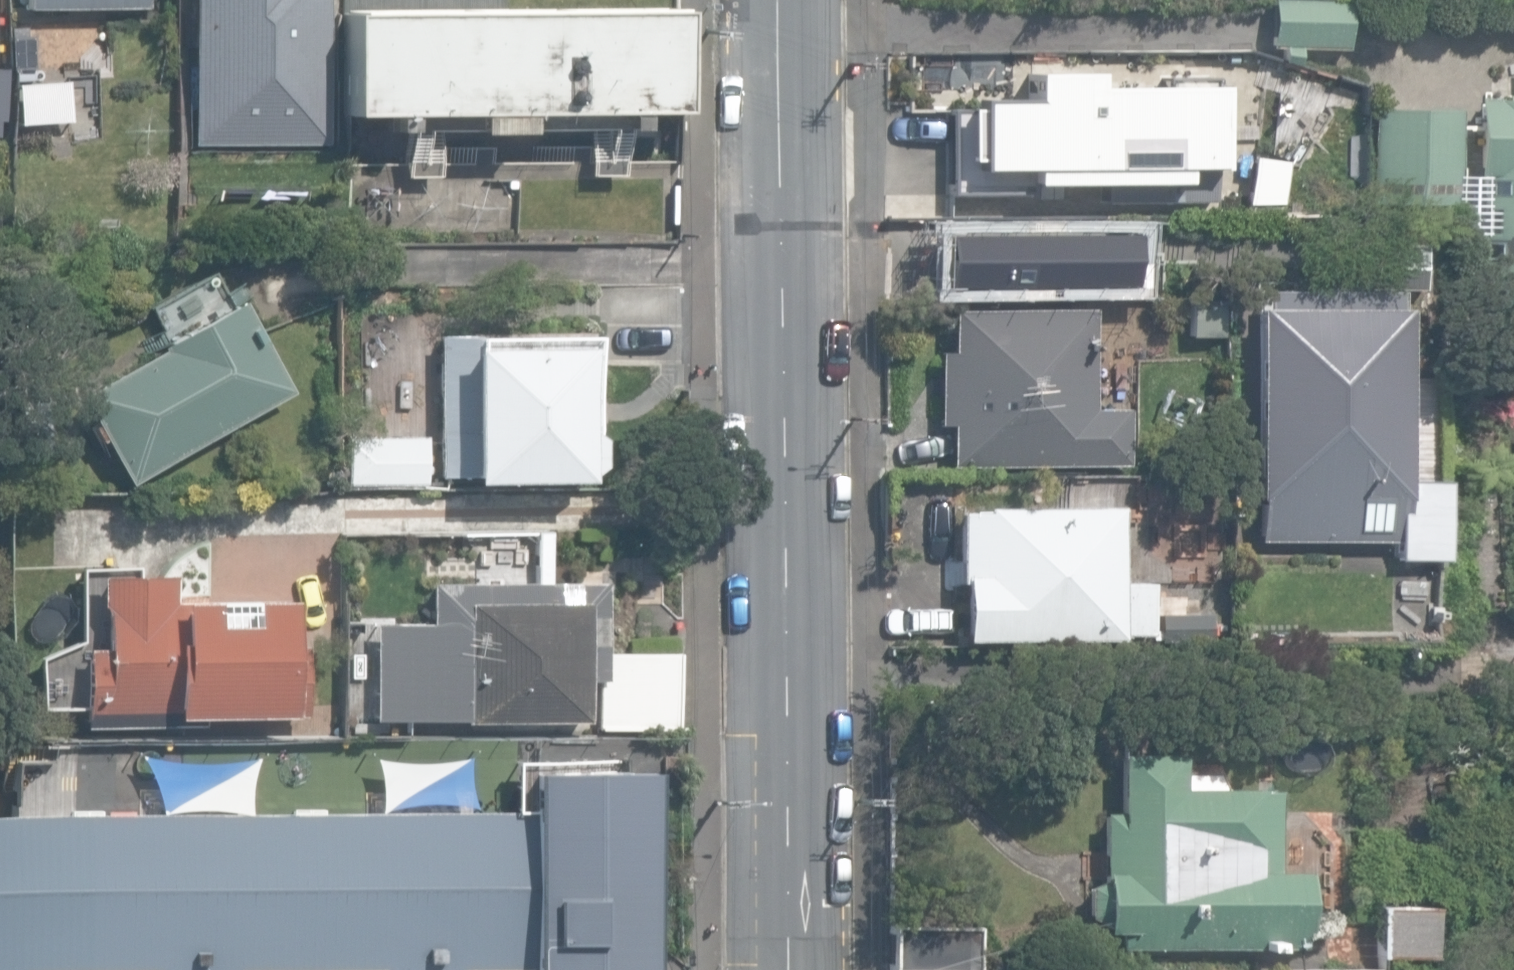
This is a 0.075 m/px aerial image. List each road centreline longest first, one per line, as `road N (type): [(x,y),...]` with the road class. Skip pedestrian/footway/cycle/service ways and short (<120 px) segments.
road 1 (tertiary): [(778,0),(793,969)]

